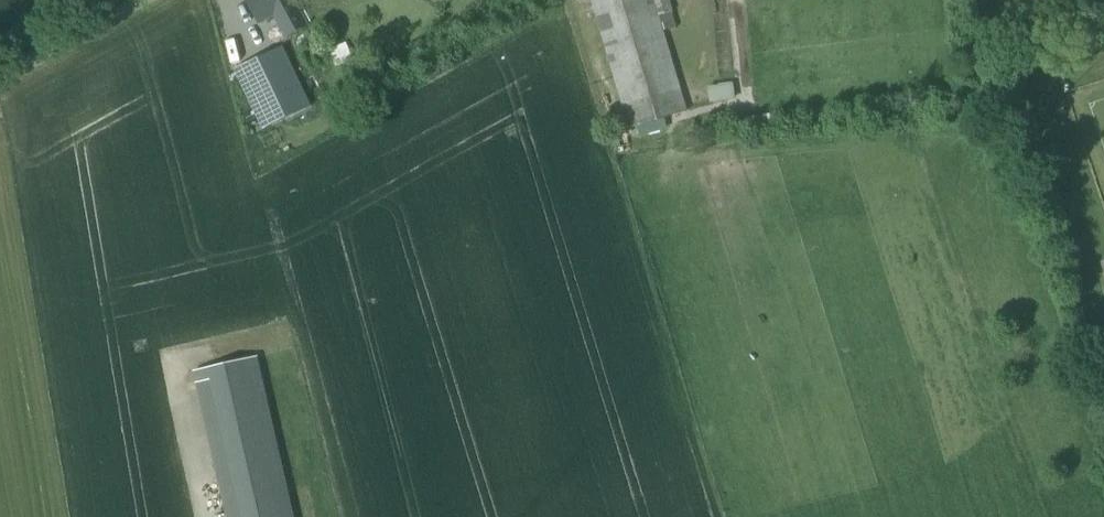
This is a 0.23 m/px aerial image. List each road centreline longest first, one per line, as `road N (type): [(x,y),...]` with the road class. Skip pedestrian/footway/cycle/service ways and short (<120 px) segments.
road 1 (unclassified): [(0,79),(142,0)]

